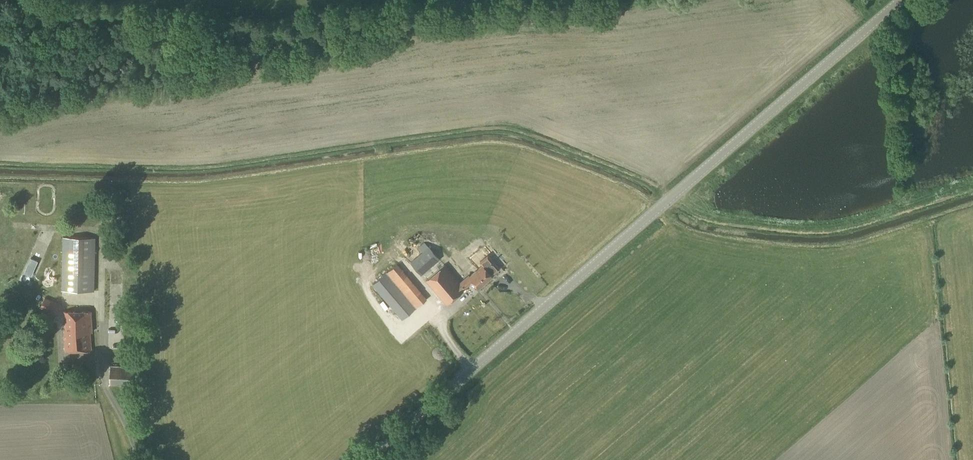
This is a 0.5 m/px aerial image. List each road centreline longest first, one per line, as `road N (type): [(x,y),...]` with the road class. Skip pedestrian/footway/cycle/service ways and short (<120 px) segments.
road 1 (tertiary): [(369,459),(900,0)]

